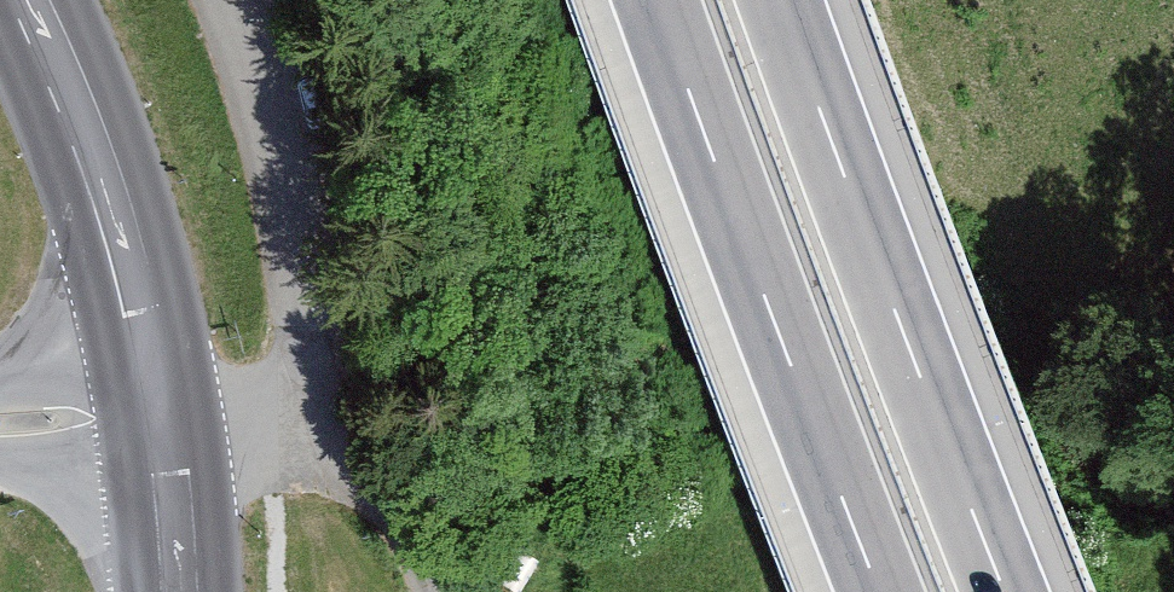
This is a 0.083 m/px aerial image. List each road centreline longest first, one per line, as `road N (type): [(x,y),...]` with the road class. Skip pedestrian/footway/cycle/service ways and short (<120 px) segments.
road 1 (motorway): [(999,591),(771,0)]
road 2 (motorway): [(641,0),(866,591)]
road 3 (primary): [(31,0),(118,214),(162,418)]
road 4 (primary): [(162,418),(180,591)]
road 5 (unclassified): [(162,418),(0,426)]

